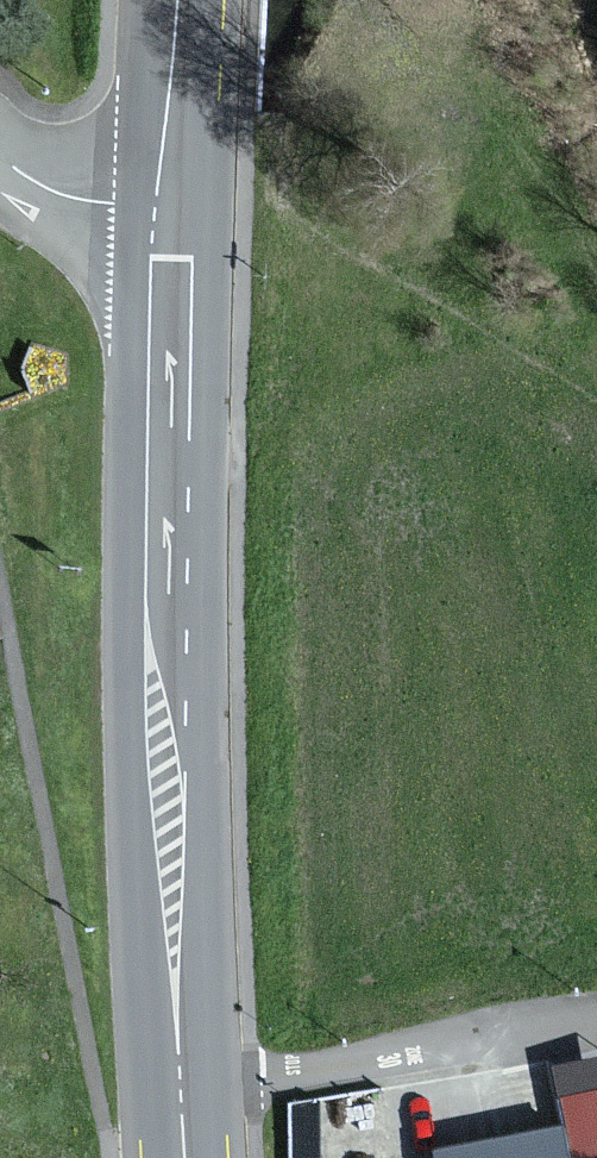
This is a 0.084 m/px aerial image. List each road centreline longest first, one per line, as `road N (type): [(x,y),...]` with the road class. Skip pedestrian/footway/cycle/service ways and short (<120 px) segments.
road 1 (primary): [(168,225),(159,695),(178,1078)]
road 2 (unclassified): [(596,1028),(262,1074),(178,1078)]
road 3 (primary): [(181,0),(168,225)]
road 4 (residential): [(168,225),(118,222),(0,158)]

